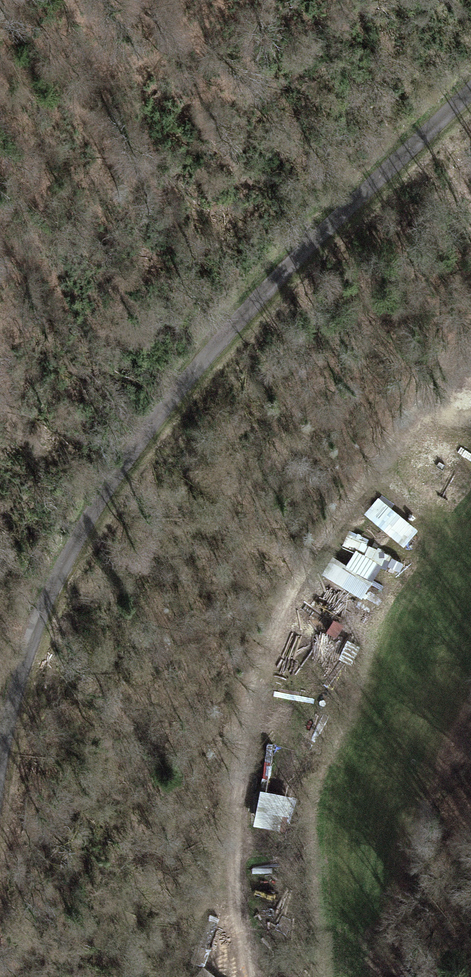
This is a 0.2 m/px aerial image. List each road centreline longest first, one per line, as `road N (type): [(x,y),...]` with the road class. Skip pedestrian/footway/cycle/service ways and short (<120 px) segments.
road 1 (unclassified): [(0,763),(32,635),(78,535),(120,469),(213,347),(470,87)]
road 2 (track): [(258,976),(236,811),(262,677),(312,552),(470,334)]

